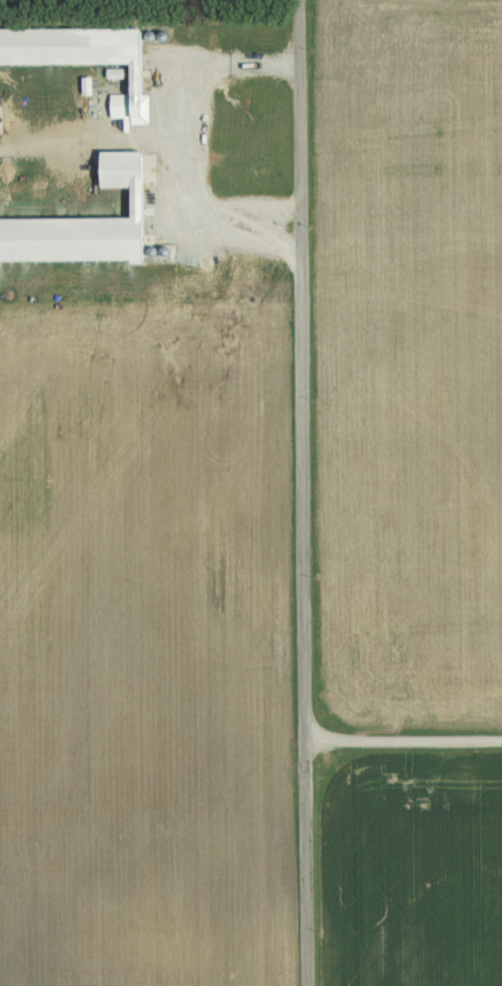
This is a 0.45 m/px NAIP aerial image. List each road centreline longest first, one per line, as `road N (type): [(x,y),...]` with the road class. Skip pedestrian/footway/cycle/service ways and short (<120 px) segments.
road 1 (residential): [(303,985),(302,66),(294,0)]

